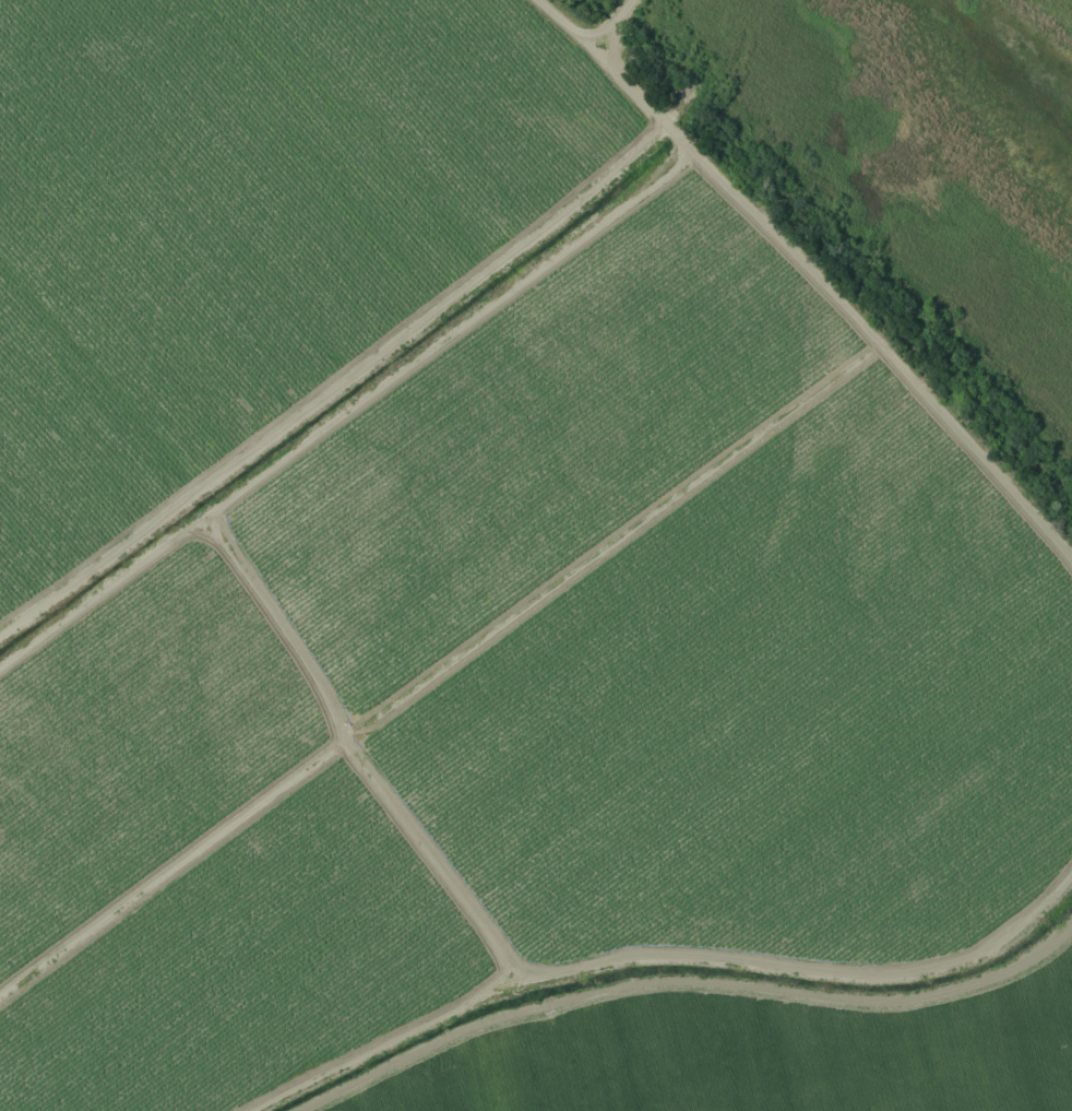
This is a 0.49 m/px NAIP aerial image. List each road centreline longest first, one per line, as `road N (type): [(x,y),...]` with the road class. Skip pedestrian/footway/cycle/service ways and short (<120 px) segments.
road 1 (track): [(665,120),(0,627)]
road 2 (residential): [(538,0),(839,299),(1071,561)]

